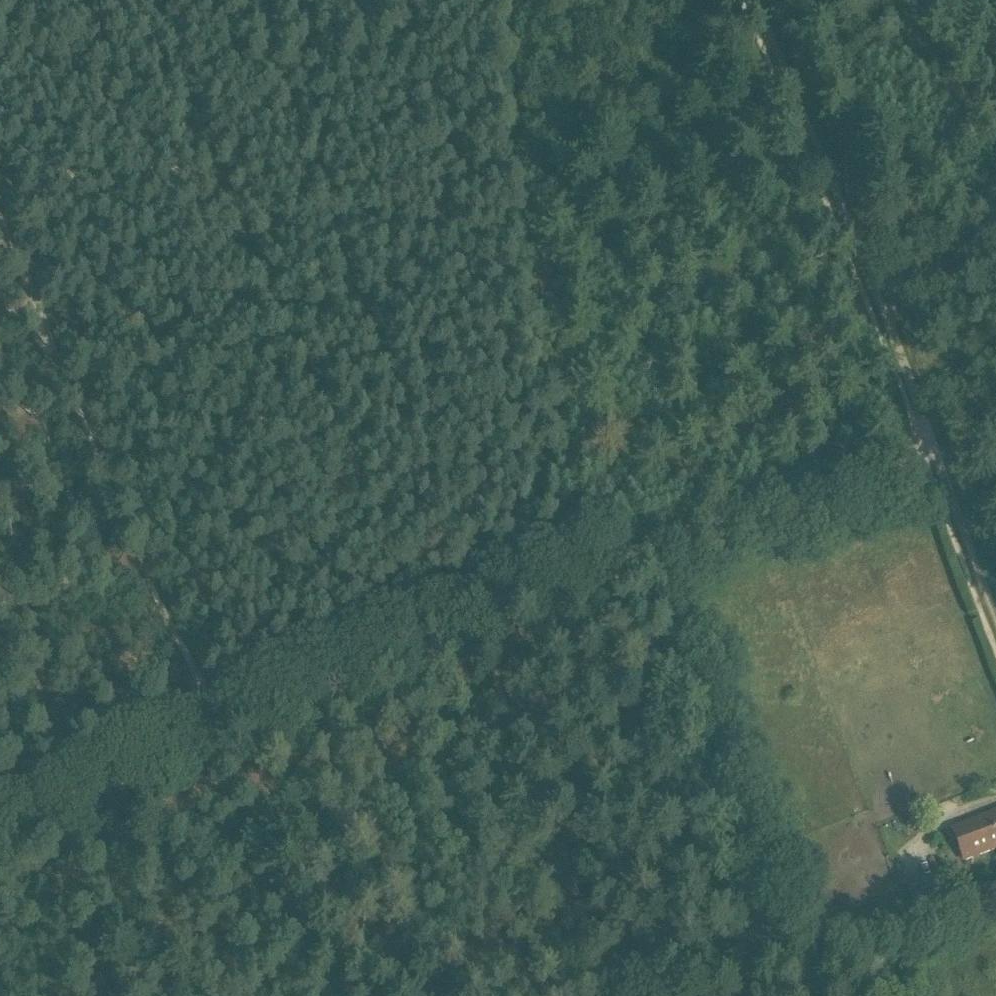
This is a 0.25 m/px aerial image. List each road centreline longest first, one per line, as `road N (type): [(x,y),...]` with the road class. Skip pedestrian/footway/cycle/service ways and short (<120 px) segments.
road 1 (track): [(0,821),(211,716),(518,595)]
road 2 (track): [(878,297),(753,0)]
road 3 (track): [(620,555),(917,438)]
road 4 (track): [(995,627),(926,435)]
road 5 (track): [(878,297),(926,435),(917,438)]
road 6 (track): [(995,244),(878,297)]

